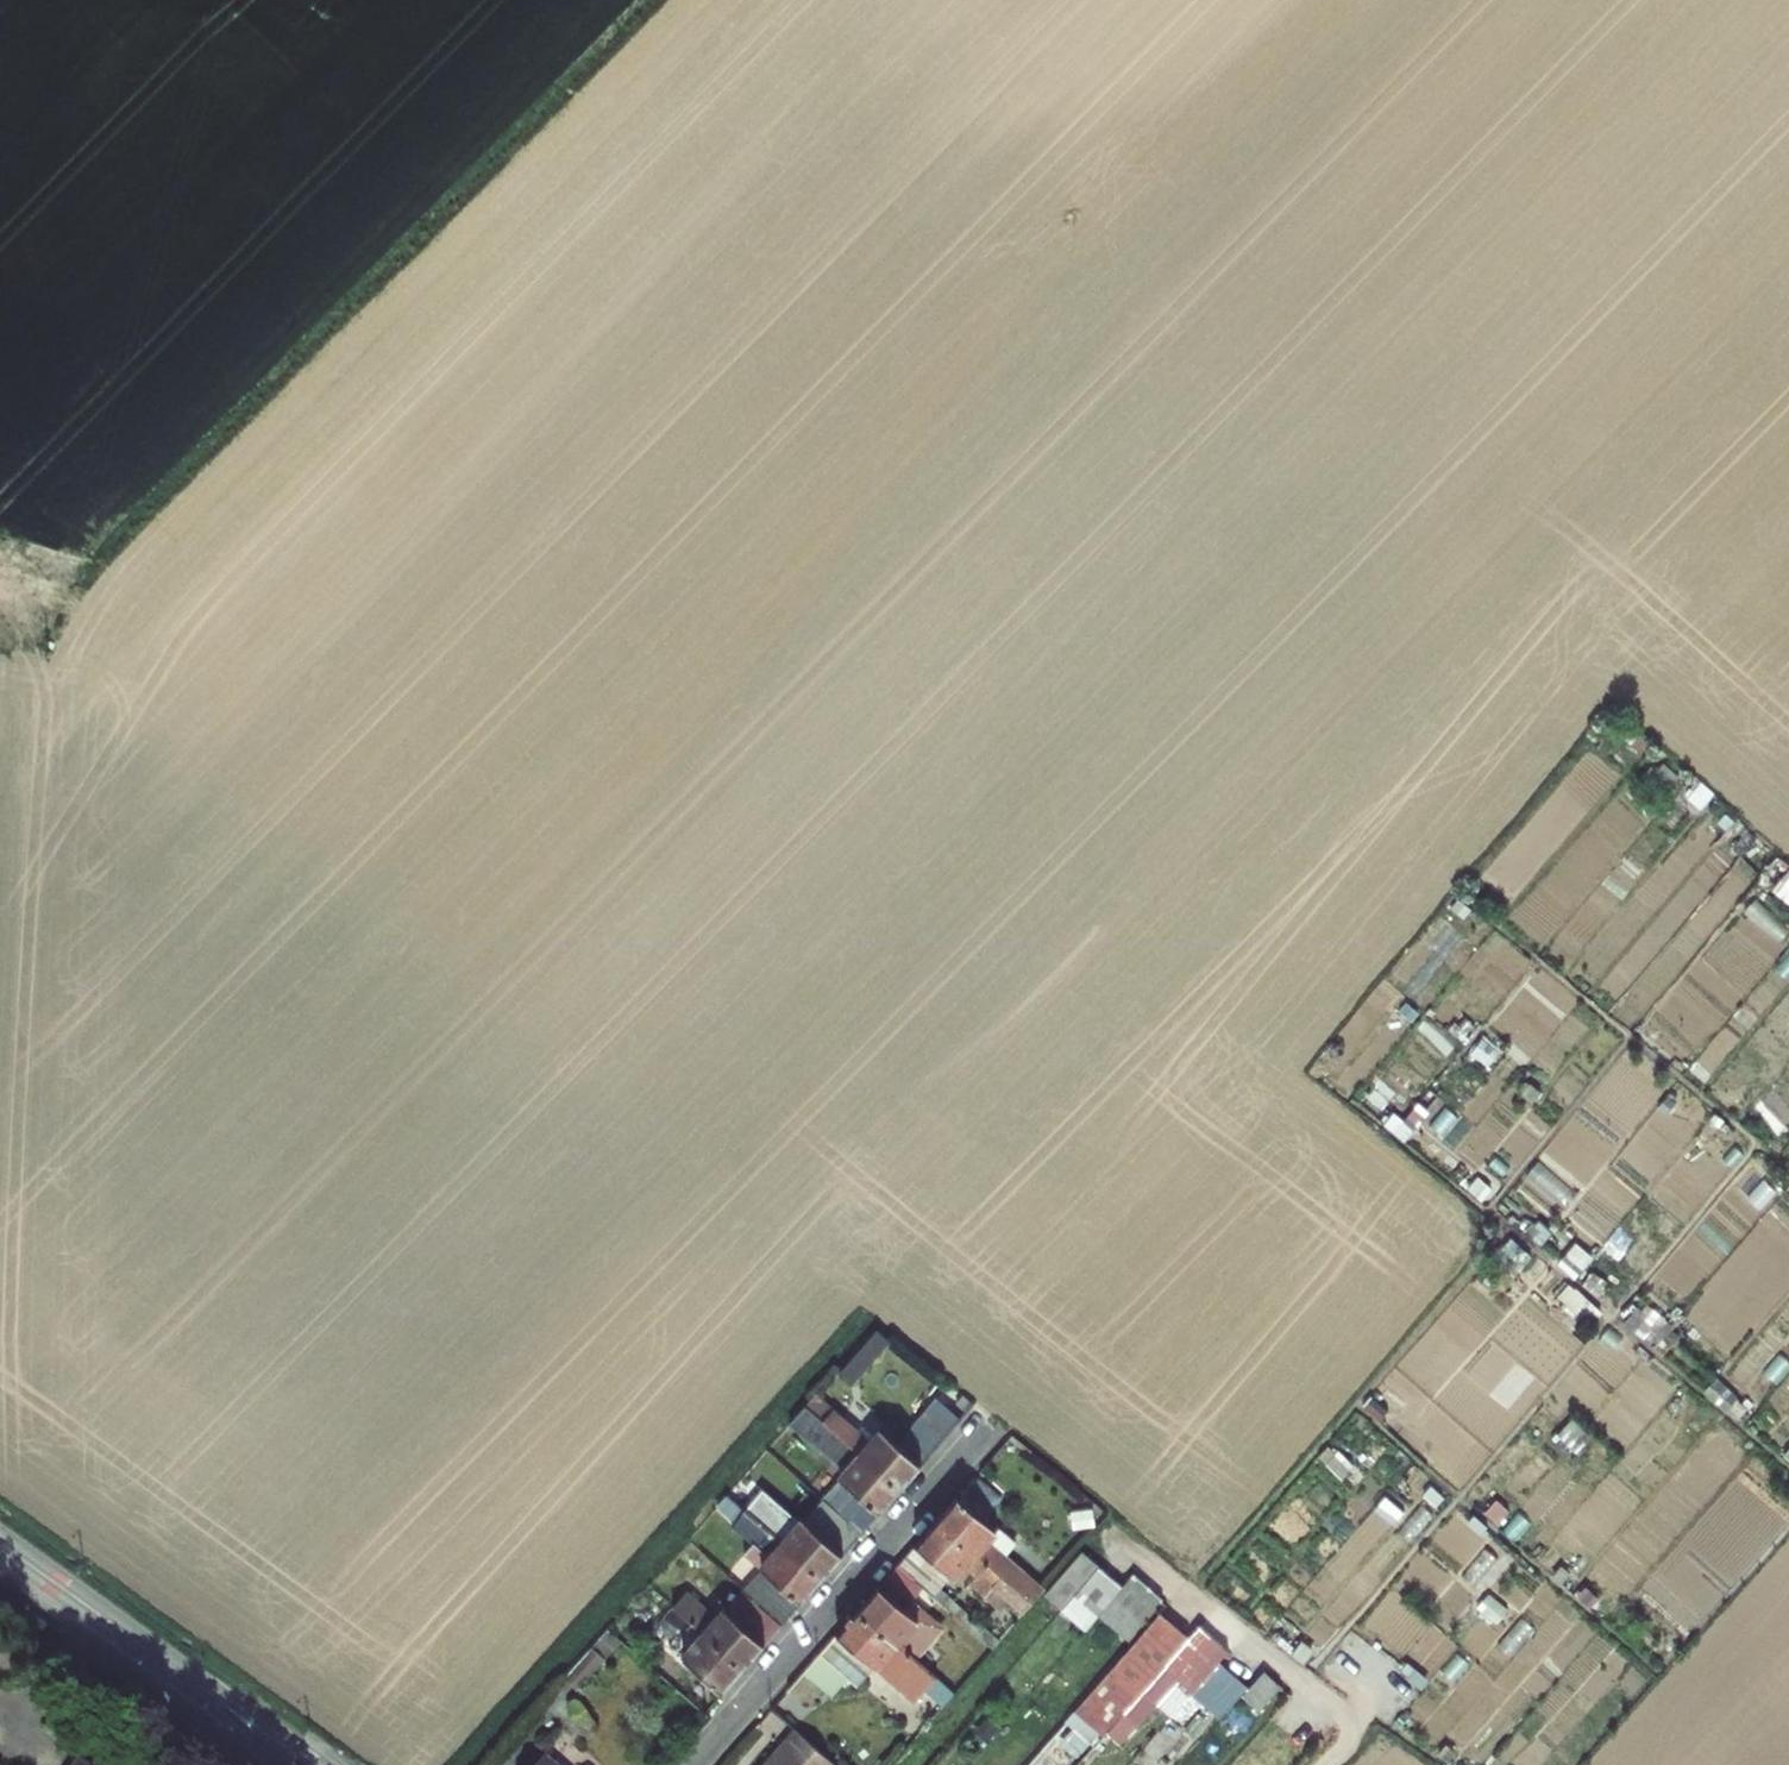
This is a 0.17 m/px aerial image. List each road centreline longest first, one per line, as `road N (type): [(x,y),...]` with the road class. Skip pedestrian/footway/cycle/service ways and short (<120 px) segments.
road 1 (residential): [(982,1433),(693,1764)]
road 2 (tertiary): [(0,1544),(305,1764)]

